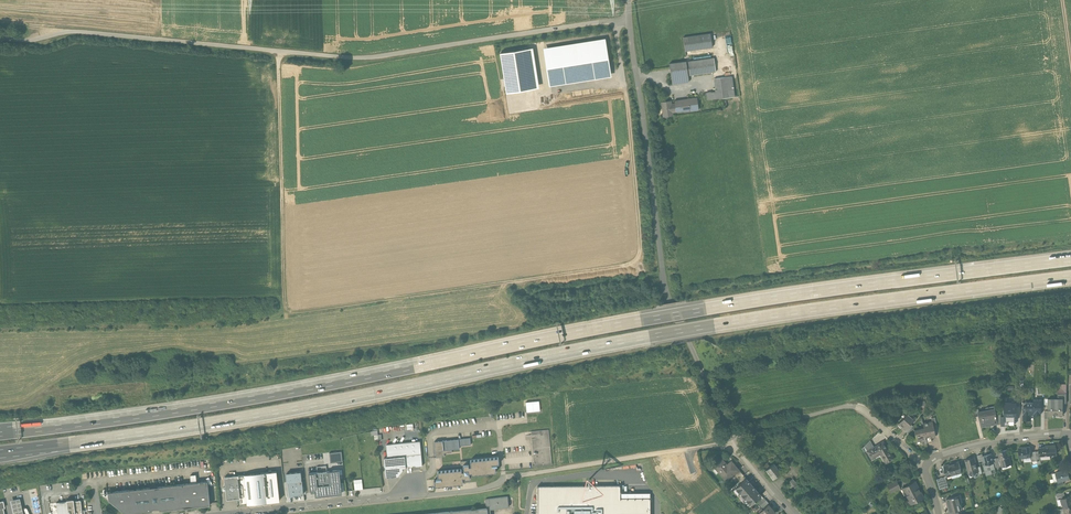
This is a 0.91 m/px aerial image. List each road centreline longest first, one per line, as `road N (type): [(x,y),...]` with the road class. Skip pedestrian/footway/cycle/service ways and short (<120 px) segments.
road 1 (motorway): [(0,453),(289,411),(699,327),(1070,279)]
road 2 (motorway): [(1070,258),(783,295),(286,390),(0,432)]
road 3 (track): [(629,0),(630,18),(360,59),(67,32),(0,39)]
road 4 (track): [(277,53),(286,310),(523,280)]
road 5 (residential): [(630,18),(663,281),(742,456)]
road 6 (track): [(615,21),(639,257),(523,280)]
road 7 (unclassified): [(229,513),(384,498),(410,487)]
road 8 (track): [(685,450),(506,477)]
road 9 (residential): [(1069,434),(991,442),(926,464)]
road 10 (track): [(733,438),(840,408),(862,409)]

